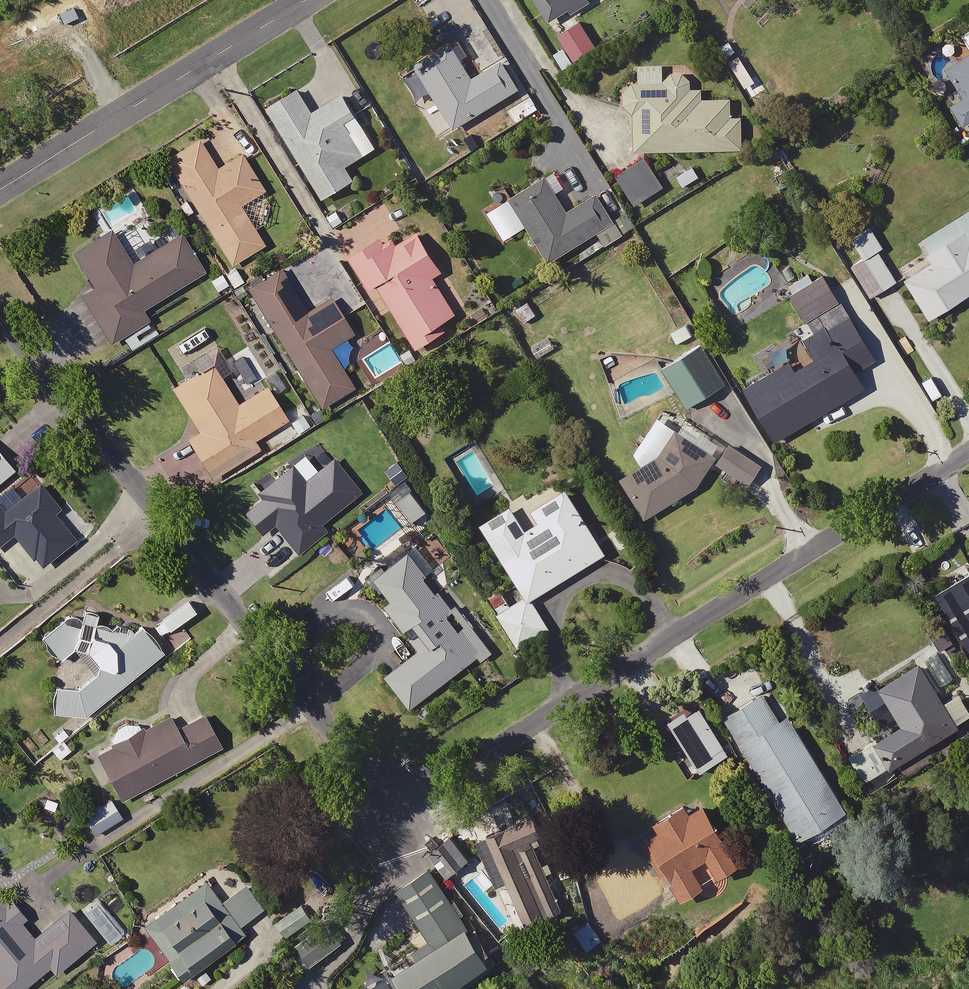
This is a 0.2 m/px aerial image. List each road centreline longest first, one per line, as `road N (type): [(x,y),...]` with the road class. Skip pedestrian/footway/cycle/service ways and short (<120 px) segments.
road 1 (residential): [(968,462),(394,807),(0,315)]
road 2 (unclassified): [(0,189),(307,0)]

